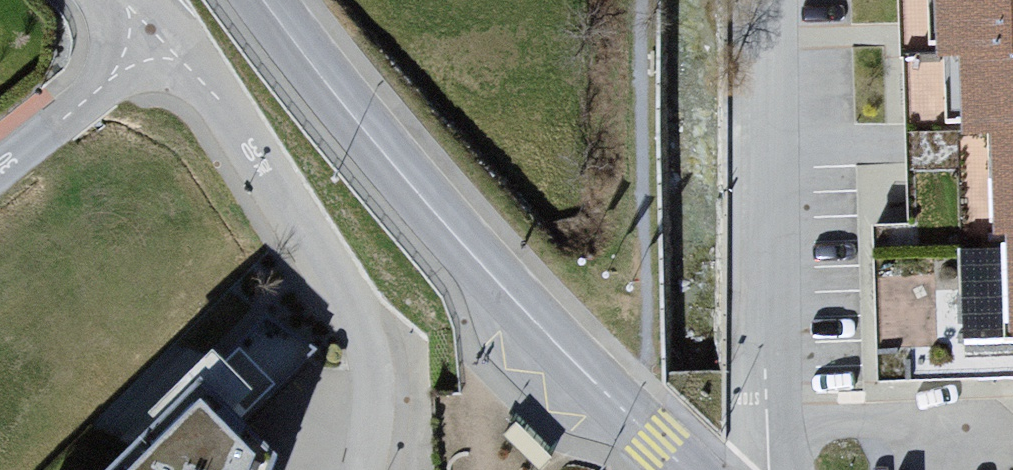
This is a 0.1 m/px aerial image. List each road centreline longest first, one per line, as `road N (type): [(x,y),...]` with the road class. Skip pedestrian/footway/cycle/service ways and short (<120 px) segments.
road 1 (tertiary): [(686,469),(415,193),(264,0)]
road 2 (residential): [(146,46),(184,63),(220,101),(396,431),(379,469)]
road 3 (unclassified): [(765,0),(768,469)]
road 4 (unclassified): [(146,46),(0,167)]

